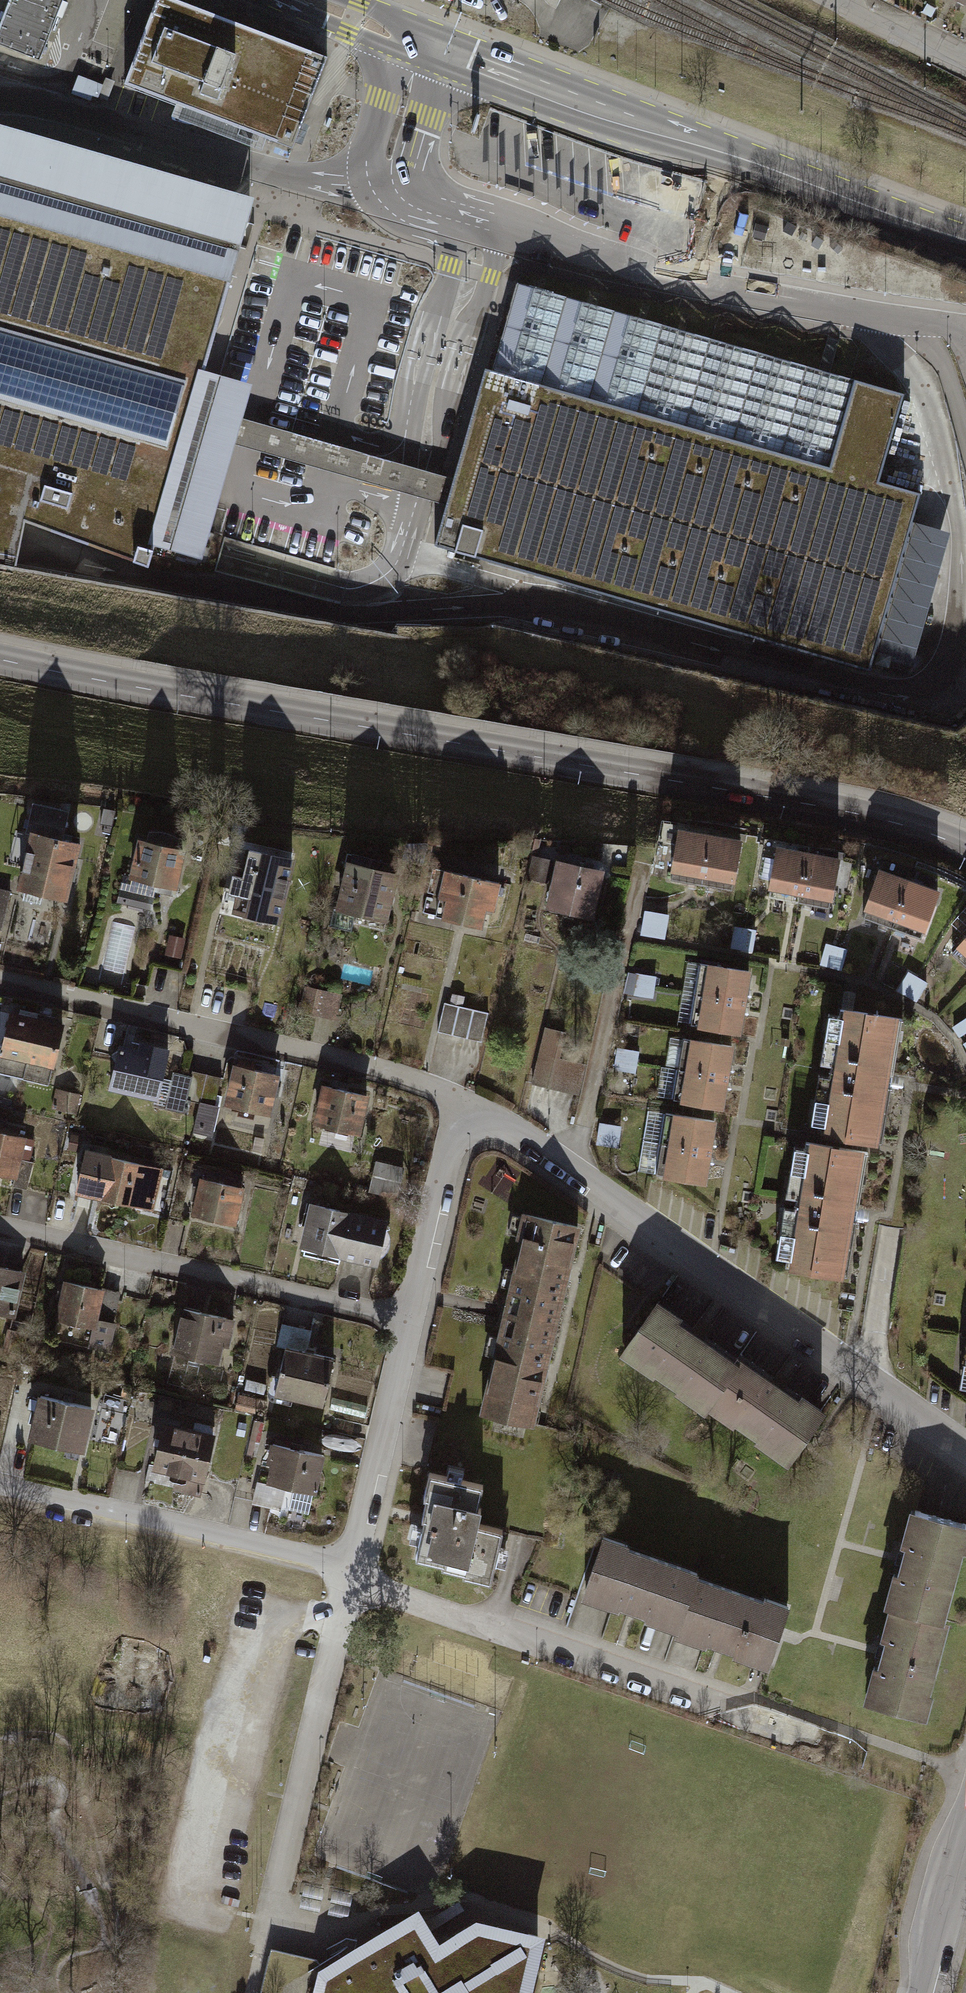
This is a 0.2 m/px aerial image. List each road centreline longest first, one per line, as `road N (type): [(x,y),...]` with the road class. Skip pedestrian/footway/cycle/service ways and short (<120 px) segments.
road 1 (tertiary): [(0,655),(853,810),(965,844)]
road 2 (unclassified): [(424,43),(388,170),(394,192),(412,208),(692,280),(961,324)]
road 3 (residential): [(470,1106),(965,1453)]
road 4 (primary): [(965,239),(424,43)]
road 5 (residential): [(0,980),(374,1068),(470,1106)]
road 6 (residential): [(0,1228),(411,1322)]
road 7 (residential): [(740,1707),(355,1570)]
road 8 (residential): [(265,1939),(355,1570)]
road 9 (residential): [(355,1570),(0,1486)]
road 10 (residential): [(355,1570),(411,1322)]
road 11 (residential): [(411,1322),(470,1106)]
road 12 (tertiary): [(965,1853),(930,1992)]
road 13 (residential): [(965,63),(843,0)]

